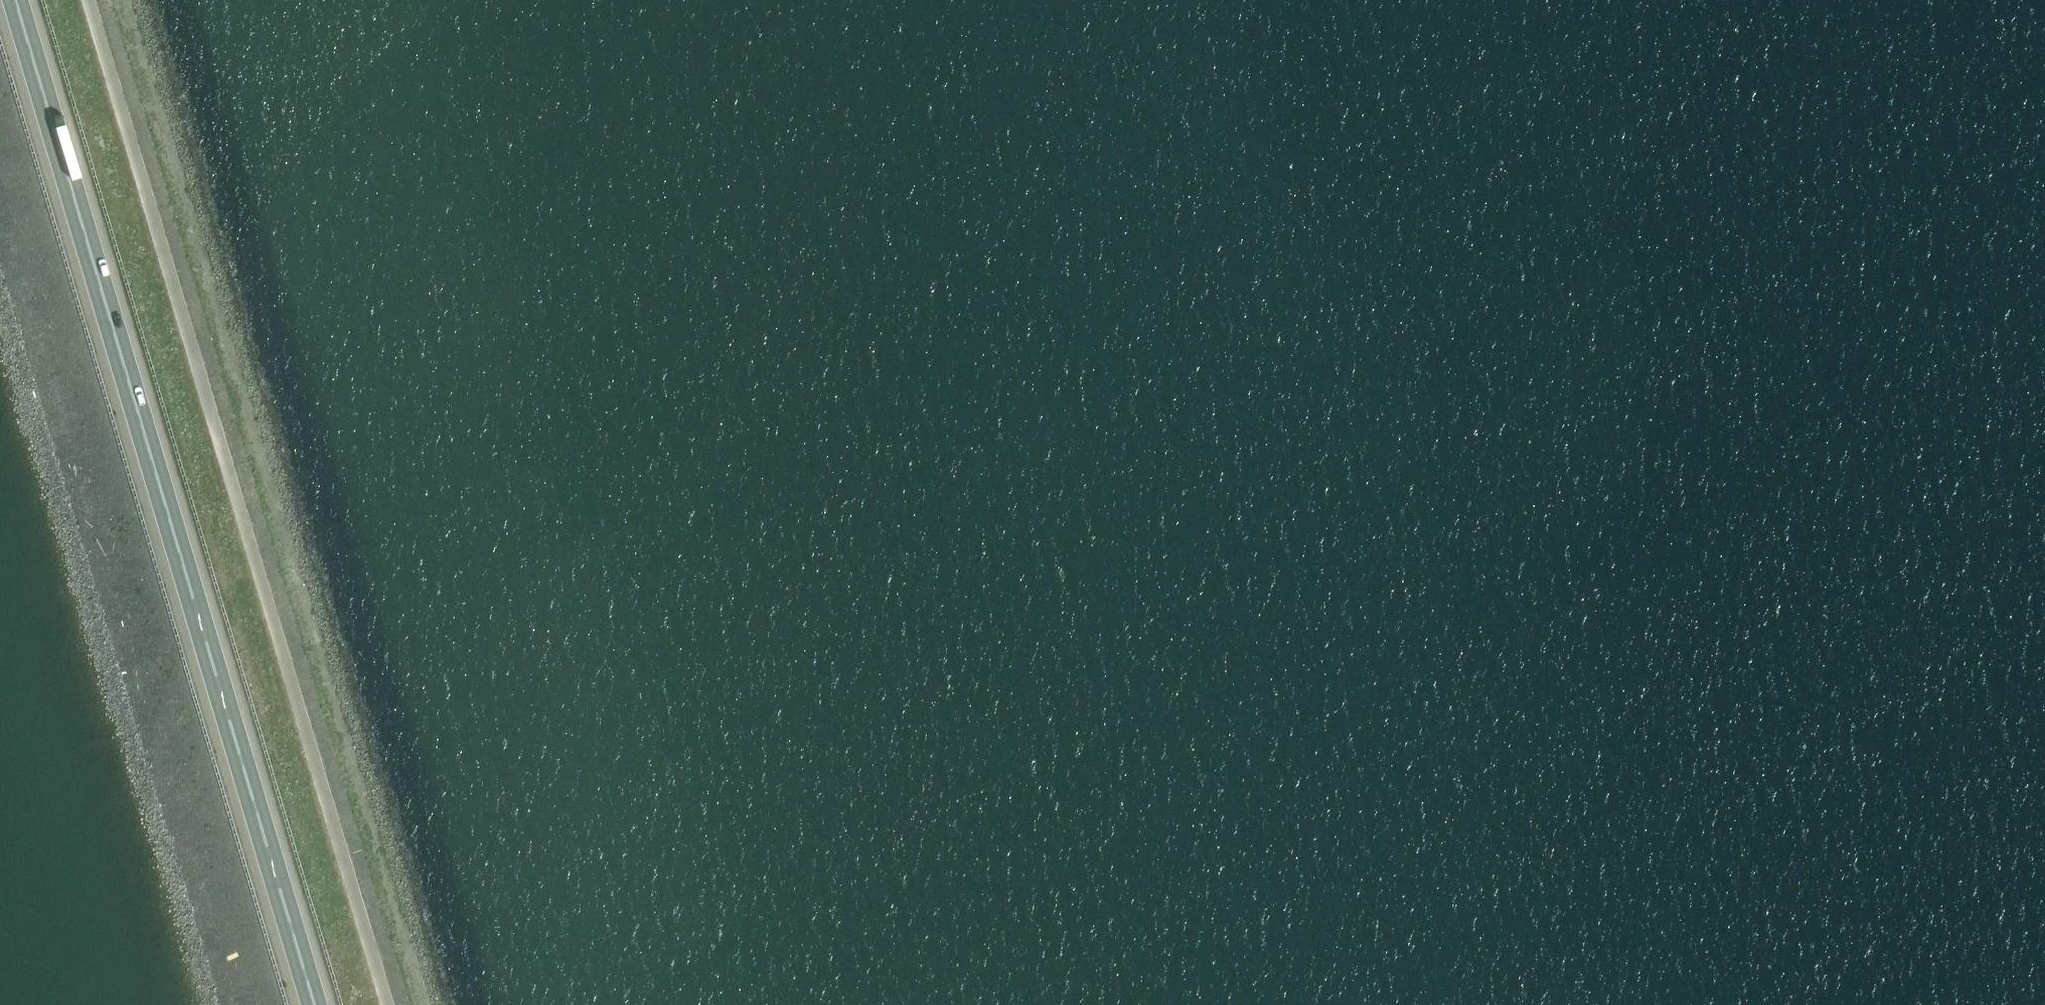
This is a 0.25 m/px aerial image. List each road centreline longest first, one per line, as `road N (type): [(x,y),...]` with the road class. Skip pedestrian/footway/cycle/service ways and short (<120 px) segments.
road 1 (trunk): [(314,1004),(15,0)]

